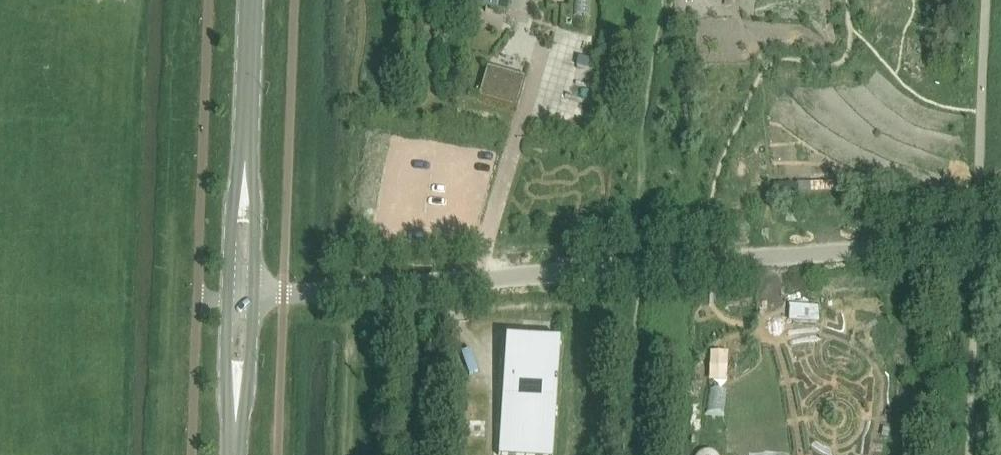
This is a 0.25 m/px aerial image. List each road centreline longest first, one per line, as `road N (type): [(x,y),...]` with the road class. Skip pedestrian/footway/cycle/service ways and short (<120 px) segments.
road 1 (unclassified): [(253,296),(1000,240)]
road 2 (track): [(358,287),(352,454)]
road 3 (secondary): [(246,161),(252,0)]
road 4 (secondary): [(246,161),(232,223),(228,298)]
road 5 (secondary): [(253,296),(256,222),(246,161)]
road 6 (secondary): [(236,421),(251,361),(253,296)]
road 7 (secondary): [(228,298),(225,361),(236,421)]

